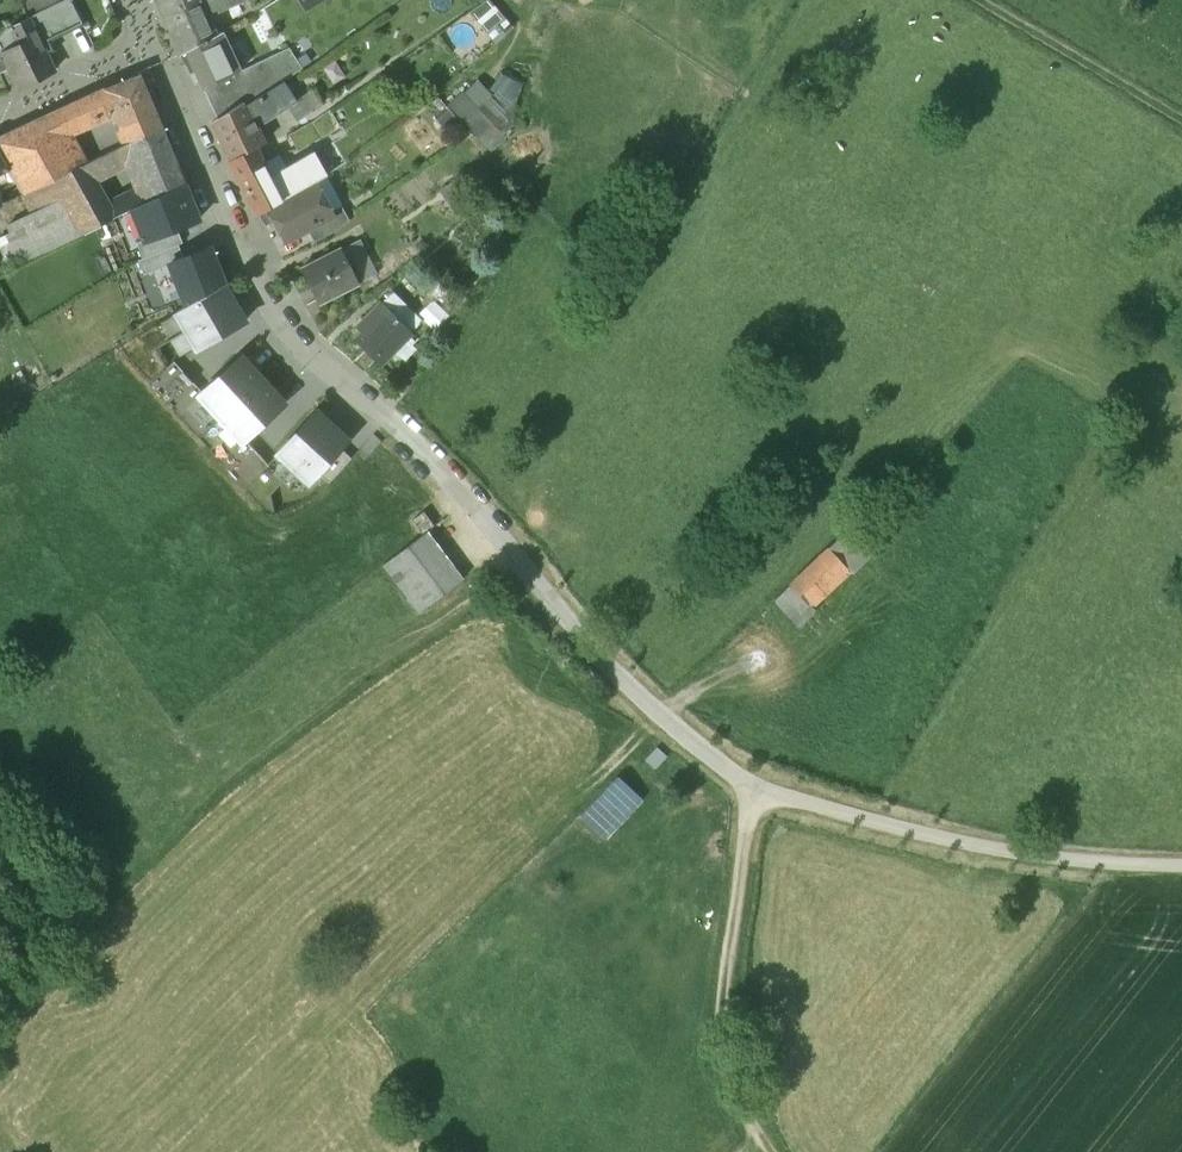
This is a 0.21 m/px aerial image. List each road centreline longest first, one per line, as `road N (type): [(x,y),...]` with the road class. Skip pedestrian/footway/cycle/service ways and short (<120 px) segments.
road 1 (residential): [(139,49),(174,82),(247,266),(286,329),(337,383),(419,446),(612,676),(675,739),(750,796)]
road 2 (track): [(1181,870),(946,844),(750,796),(714,1018),(716,1066),(726,1102),(767,1151)]
road 3 (track): [(966,0),(1181,127)]
road 4 (residential): [(139,49),(0,118)]

